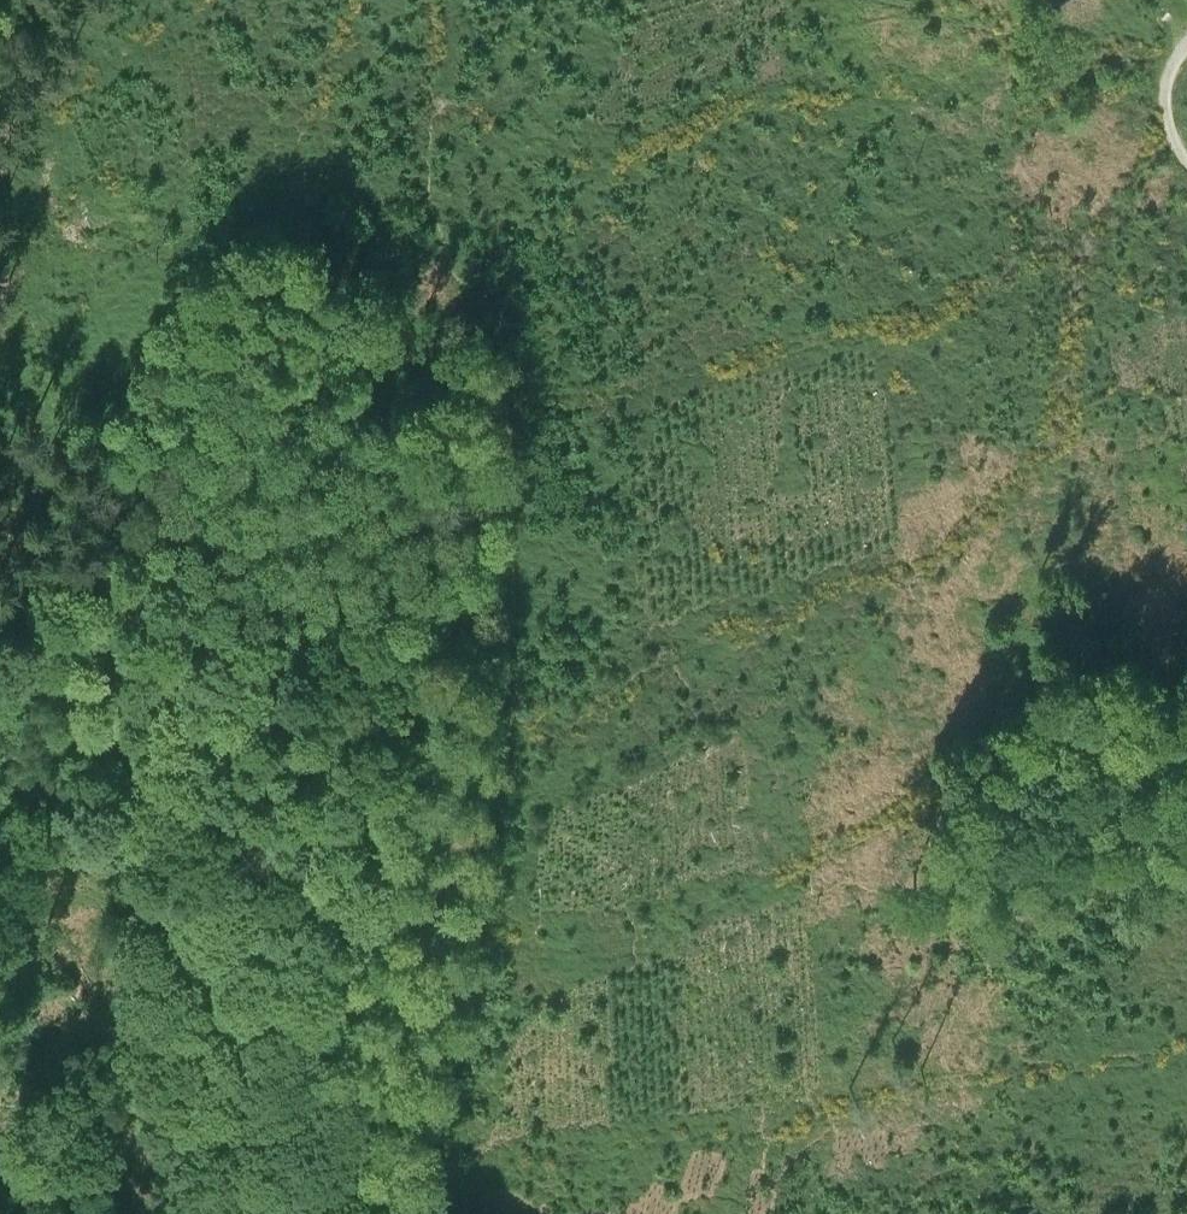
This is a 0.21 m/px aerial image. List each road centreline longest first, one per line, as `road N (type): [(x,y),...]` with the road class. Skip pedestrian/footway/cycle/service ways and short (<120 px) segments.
road 1 (track): [(0,635),(44,657),(95,706),(203,838),(272,951),(339,1123),(436,1213)]
road 2 (track): [(1186,165),(1171,140),(1163,95),(1186,44)]

